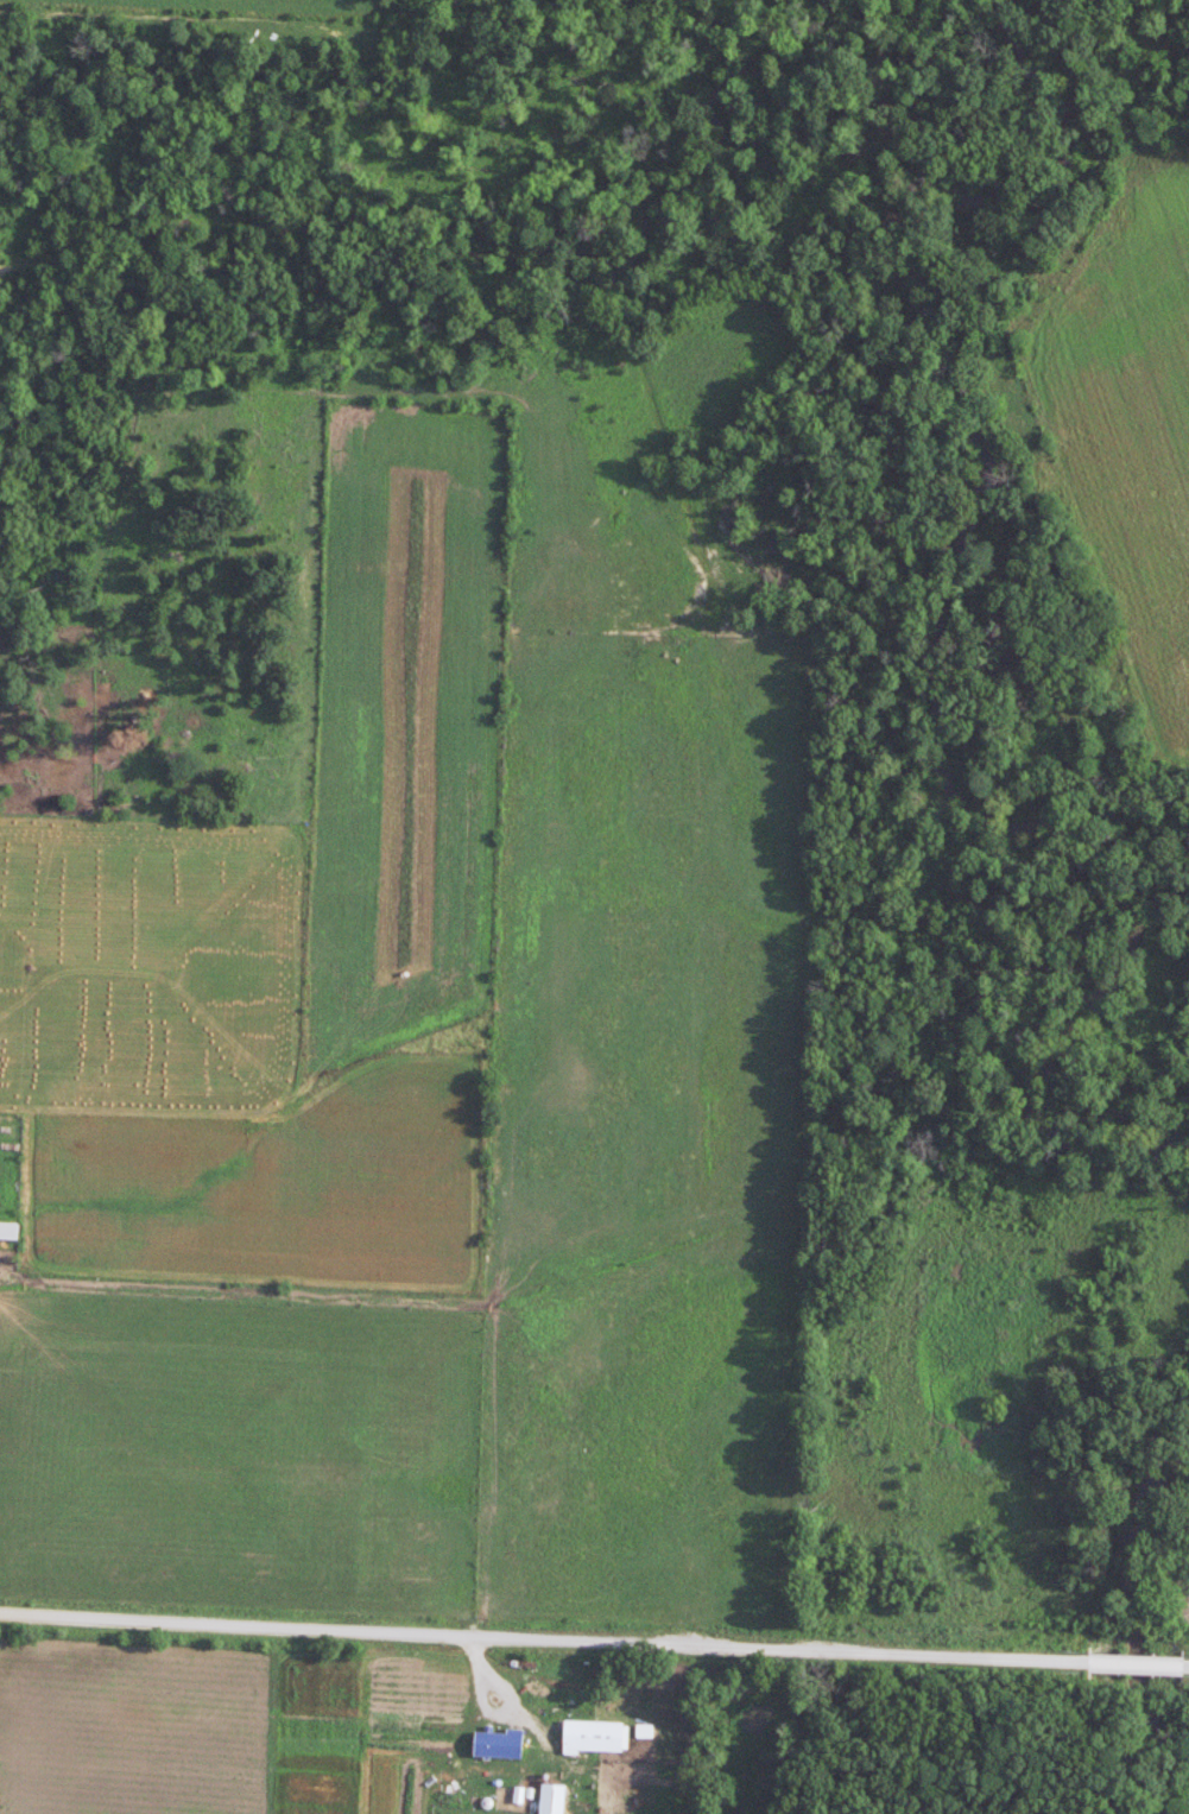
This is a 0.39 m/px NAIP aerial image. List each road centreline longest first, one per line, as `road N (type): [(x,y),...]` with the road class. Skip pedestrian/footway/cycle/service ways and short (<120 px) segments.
road 1 (residential): [(1188,1667),(0,1614)]

